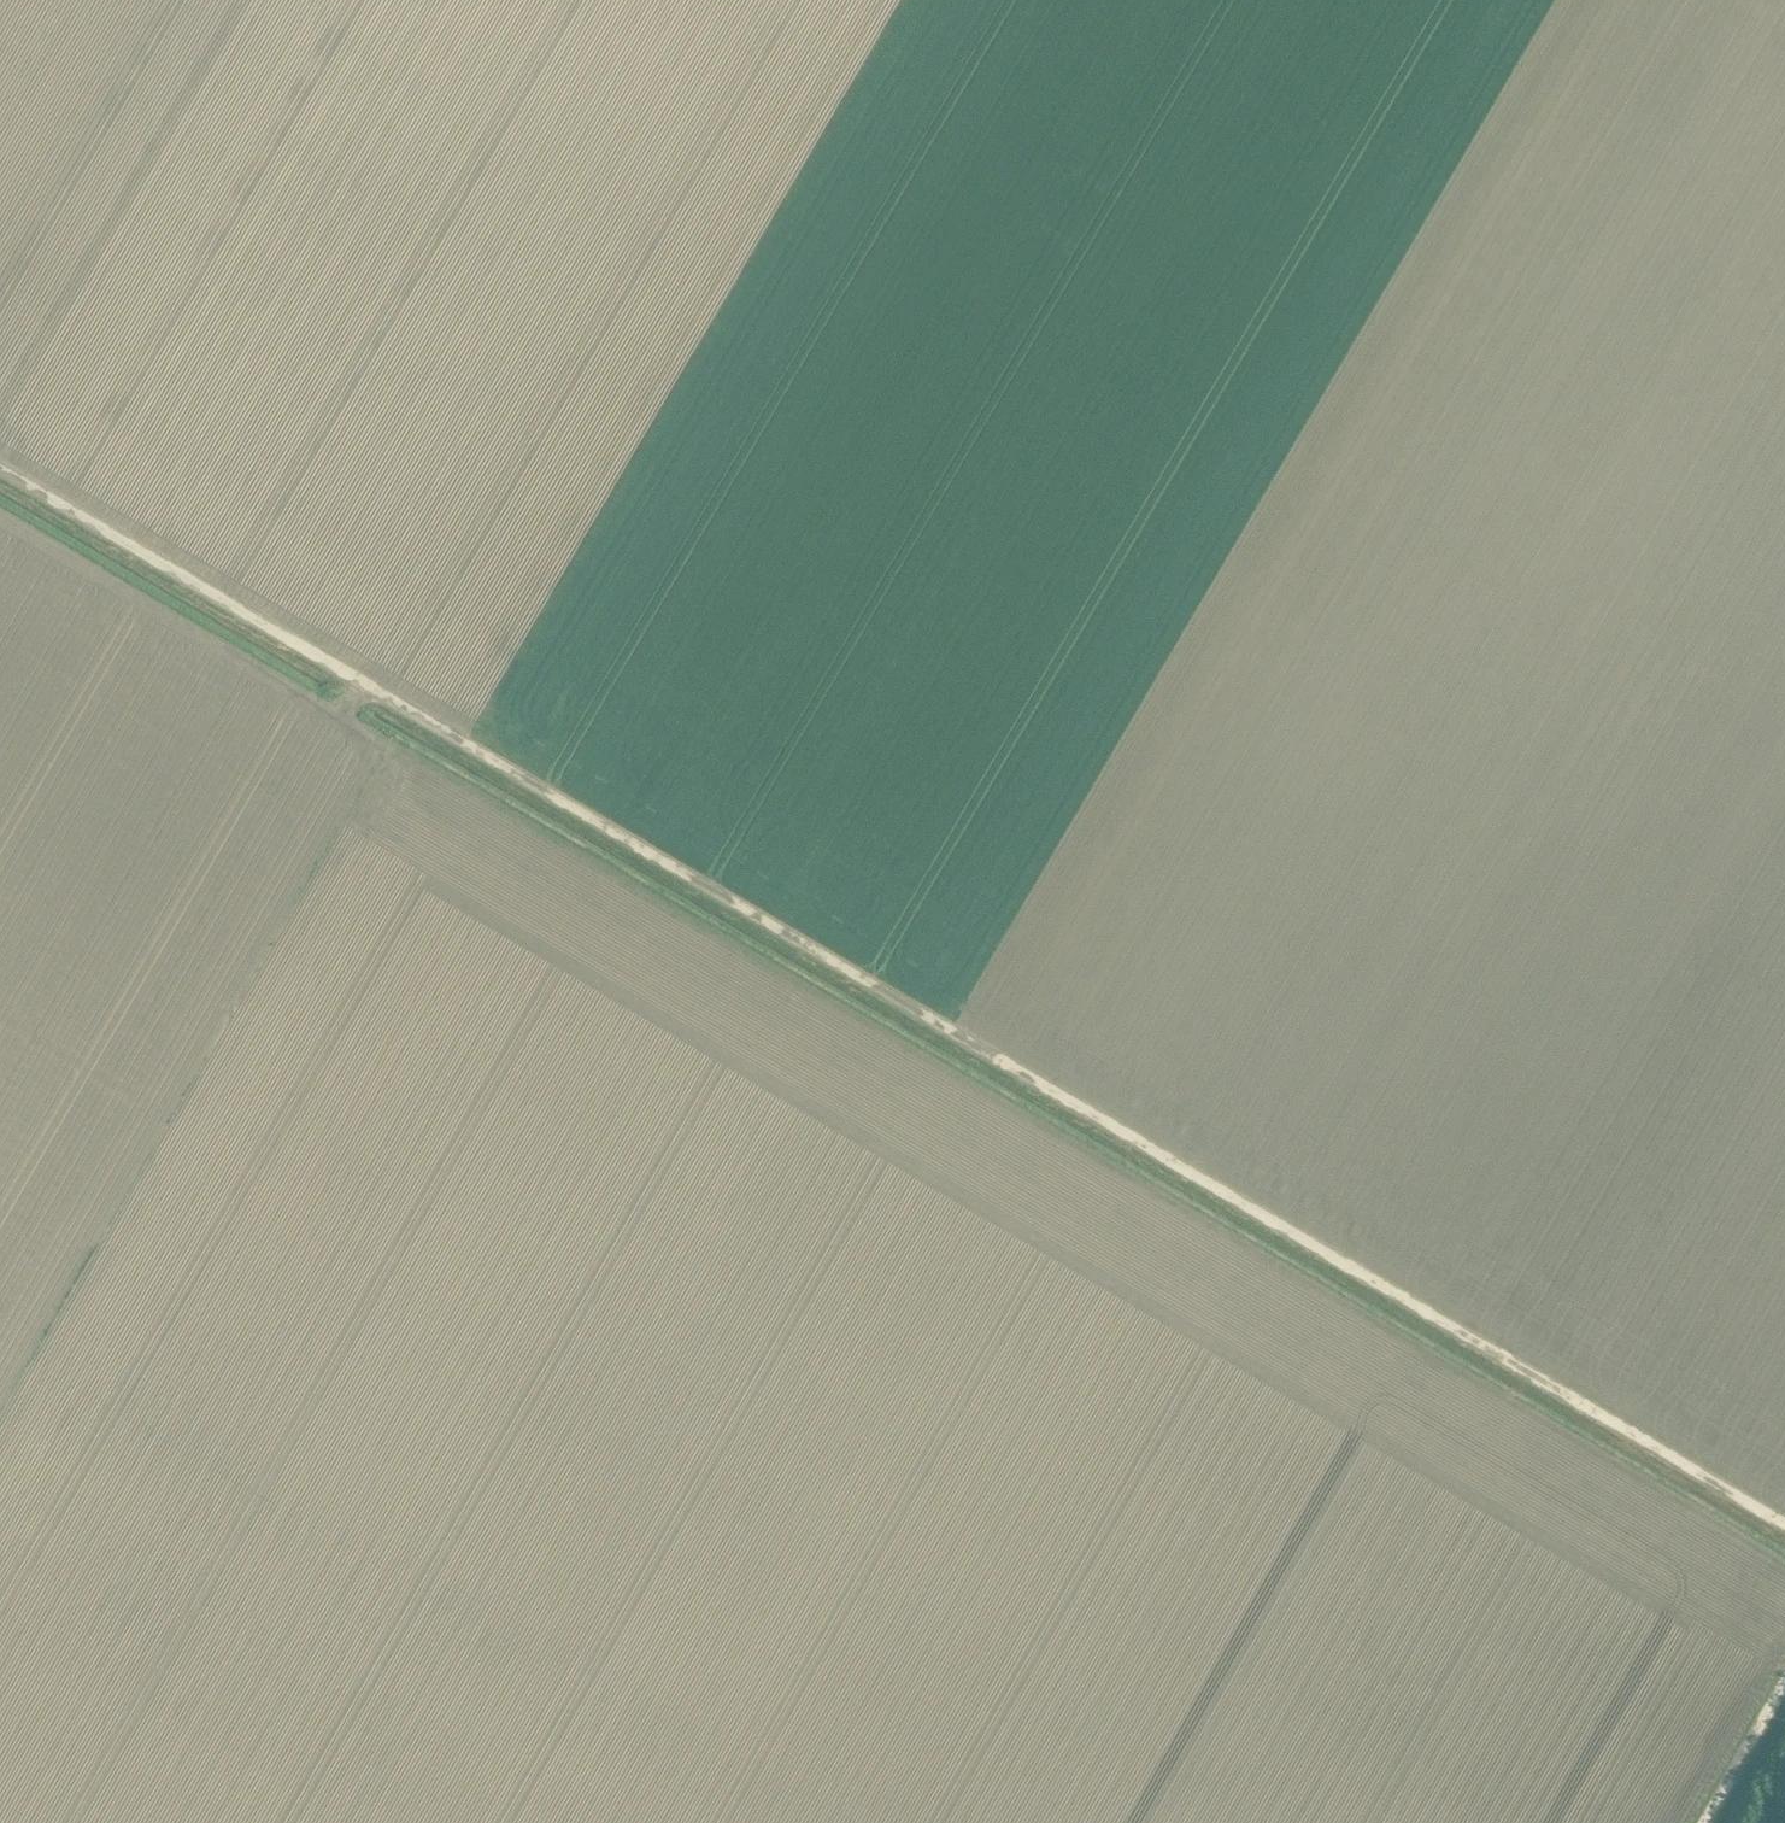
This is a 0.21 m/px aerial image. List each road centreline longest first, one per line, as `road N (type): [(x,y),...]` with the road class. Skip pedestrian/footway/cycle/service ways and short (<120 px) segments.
road 1 (track): [(1706,1822),(1784,1684)]

